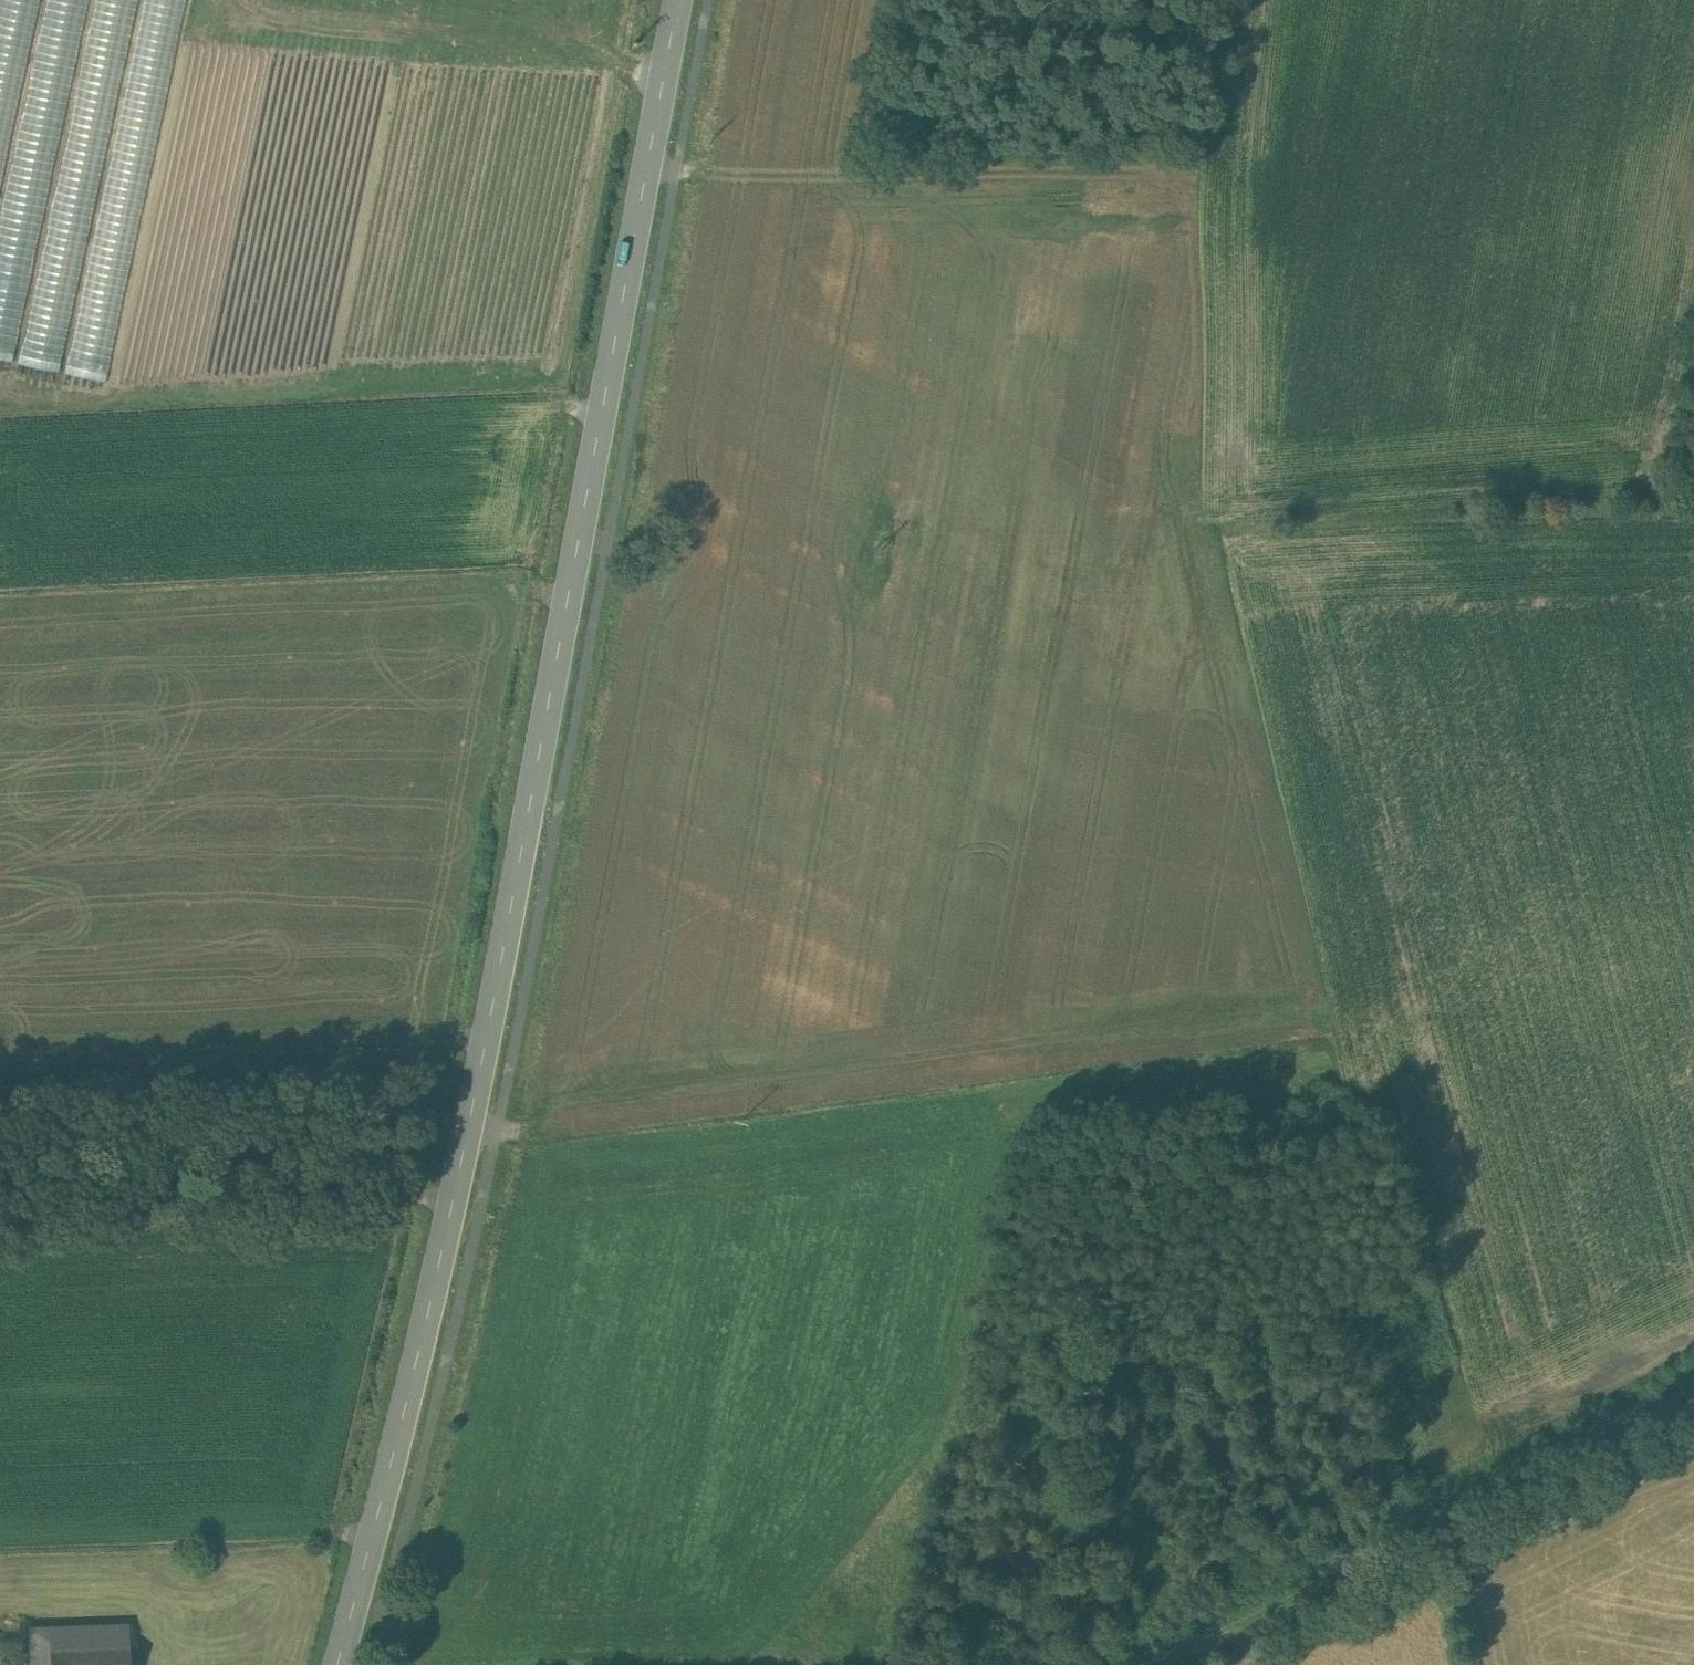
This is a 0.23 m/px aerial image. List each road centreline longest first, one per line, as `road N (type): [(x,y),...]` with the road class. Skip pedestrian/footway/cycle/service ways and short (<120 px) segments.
road 1 (tertiary): [(677,0),(507,927),(430,1303),(338,1664)]
road 2 (track): [(1164,1664),(1693,1396)]

